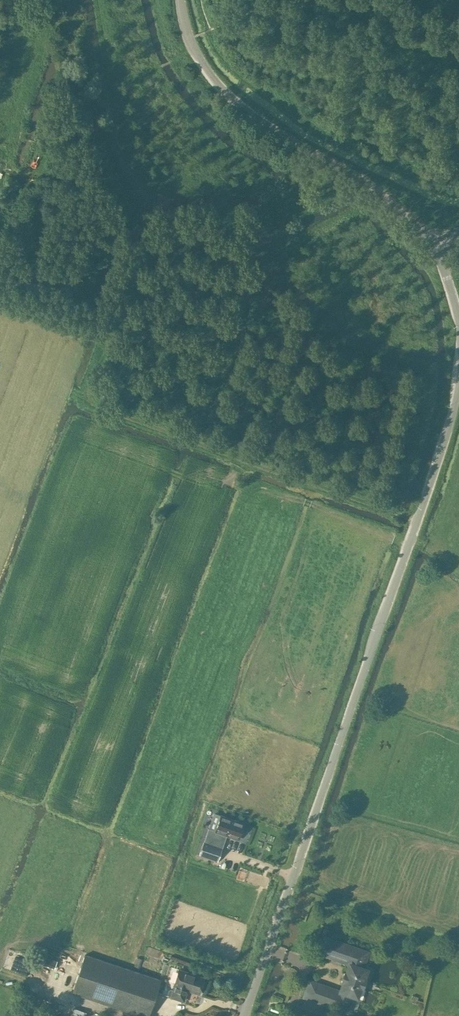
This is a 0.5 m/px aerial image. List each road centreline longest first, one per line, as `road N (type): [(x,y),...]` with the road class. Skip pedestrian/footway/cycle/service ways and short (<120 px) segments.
road 1 (unclassified): [(246,1015),(458,382)]
road 2 (tertiary): [(440,249),(384,196),(228,96),(194,48),(181,0)]

